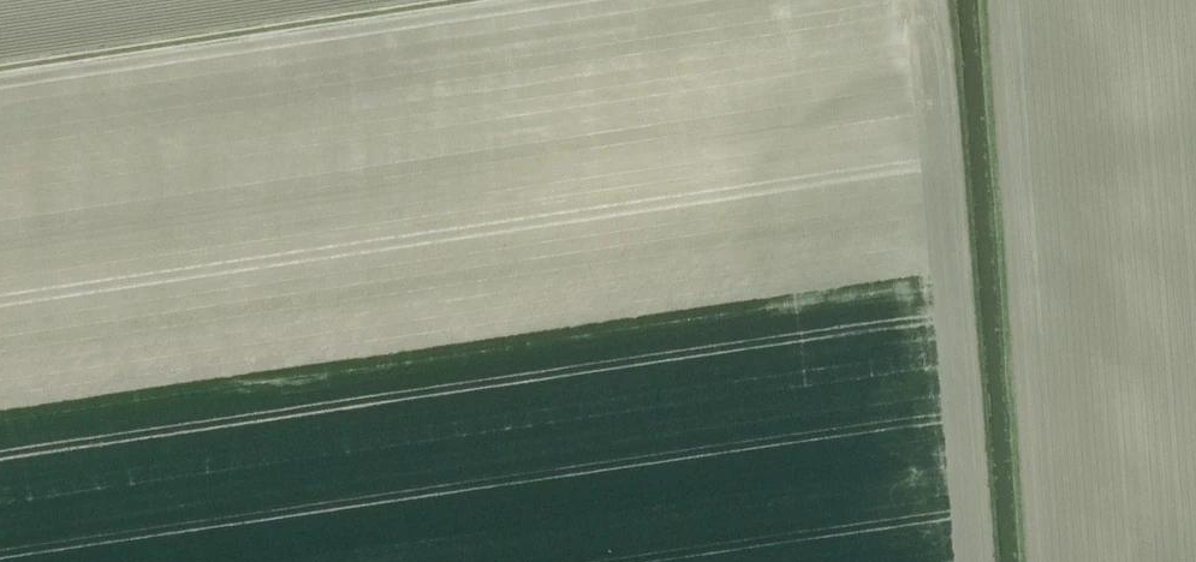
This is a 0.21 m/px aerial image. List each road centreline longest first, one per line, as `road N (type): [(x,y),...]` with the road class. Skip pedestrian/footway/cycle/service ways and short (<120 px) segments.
road 1 (track): [(0,79),(502,0)]

